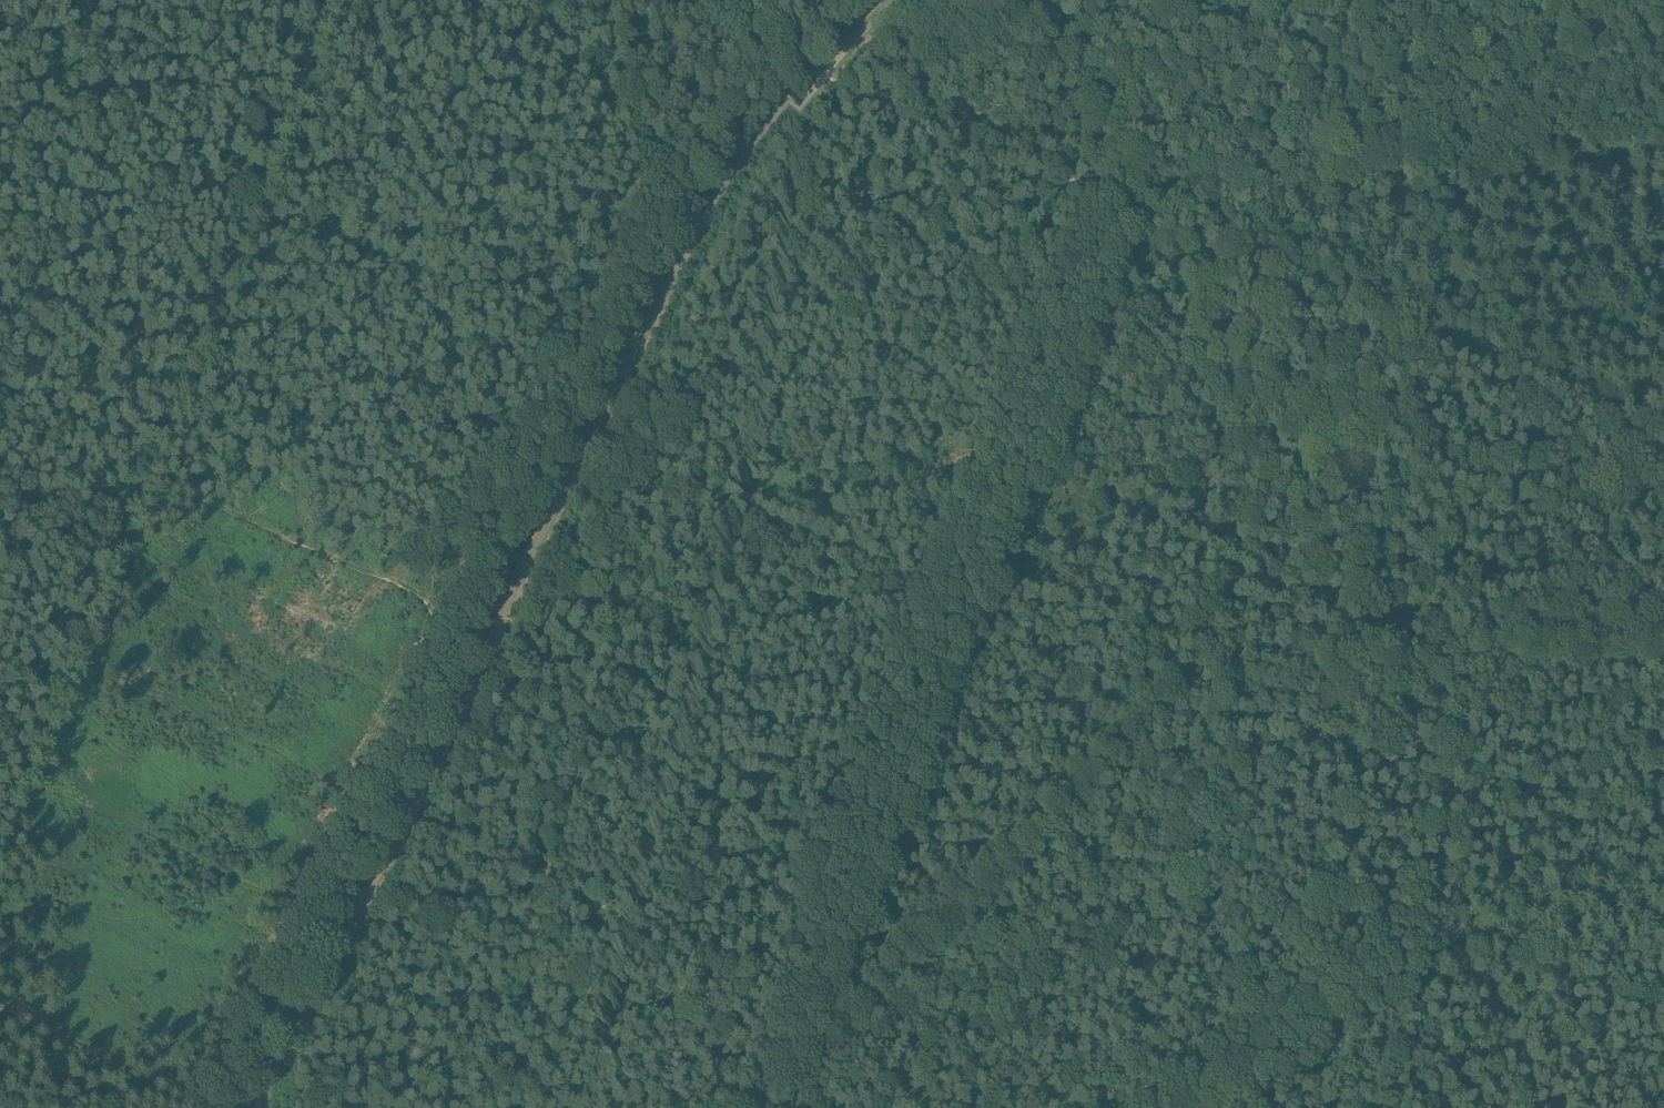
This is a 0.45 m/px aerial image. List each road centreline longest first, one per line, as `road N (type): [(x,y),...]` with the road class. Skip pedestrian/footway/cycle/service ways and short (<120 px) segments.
road 1 (unclassified): [(895,0),(723,206),(608,409),(477,693),(256,1107)]
road 2 (track): [(1663,633),(1394,636),(1241,662),(1136,728),(949,909),(858,968)]
road 3 (track): [(144,499),(183,505),(401,598),(477,693),(898,875)]
road 4 (track): [(1144,226),(1209,384),(1234,539),(1230,608),(1266,750),(1368,969)]
road 5 (track): [(898,875),(1061,469),(1144,226)]
road 6 (track): [(334,0),(144,499)]
road 7 (track): [(1100,192),(630,0)]
road 8 (track): [(1663,409),(1201,231)]
road 9 (track): [(1201,231),(1340,211),(1663,144)]
road 10 (track): [(114,529),(0,819)]
road 11 (track): [(798,1107),(898,875)]
road 12 (track): [(1041,0),(1100,192)]
road 13 (track): [(1557,166),(1621,0)]
road 14 (track): [(0,506),(92,537),(114,529)]

